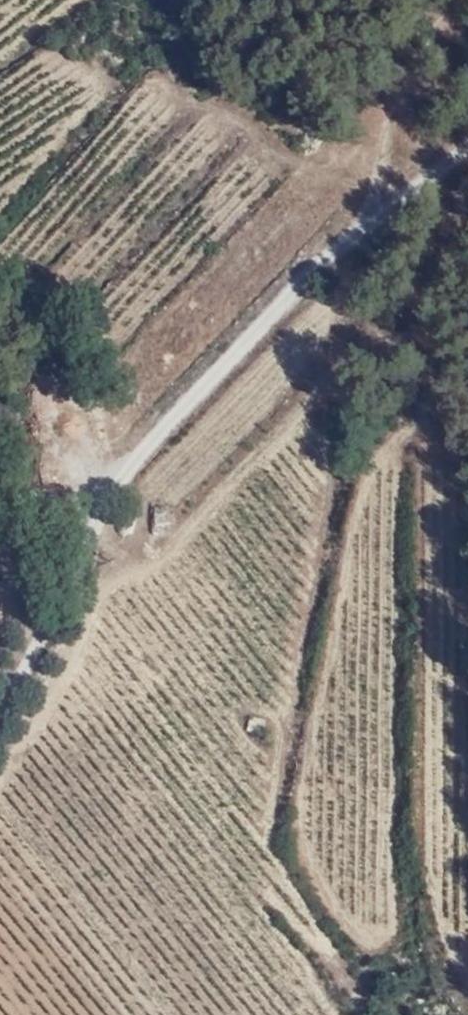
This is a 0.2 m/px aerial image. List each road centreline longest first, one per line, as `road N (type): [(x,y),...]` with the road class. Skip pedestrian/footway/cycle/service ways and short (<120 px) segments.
road 1 (track): [(467,145),(313,272),(130,464),(0,702)]

